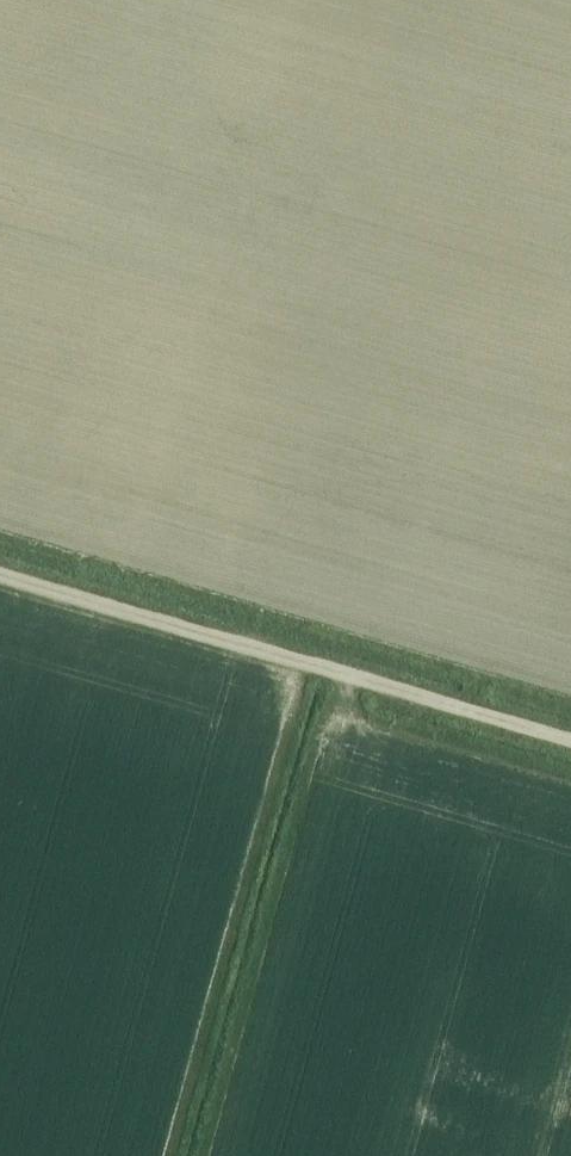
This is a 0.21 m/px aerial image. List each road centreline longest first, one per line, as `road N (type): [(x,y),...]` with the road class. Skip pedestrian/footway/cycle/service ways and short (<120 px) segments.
road 1 (track): [(570,740),(0,573)]

